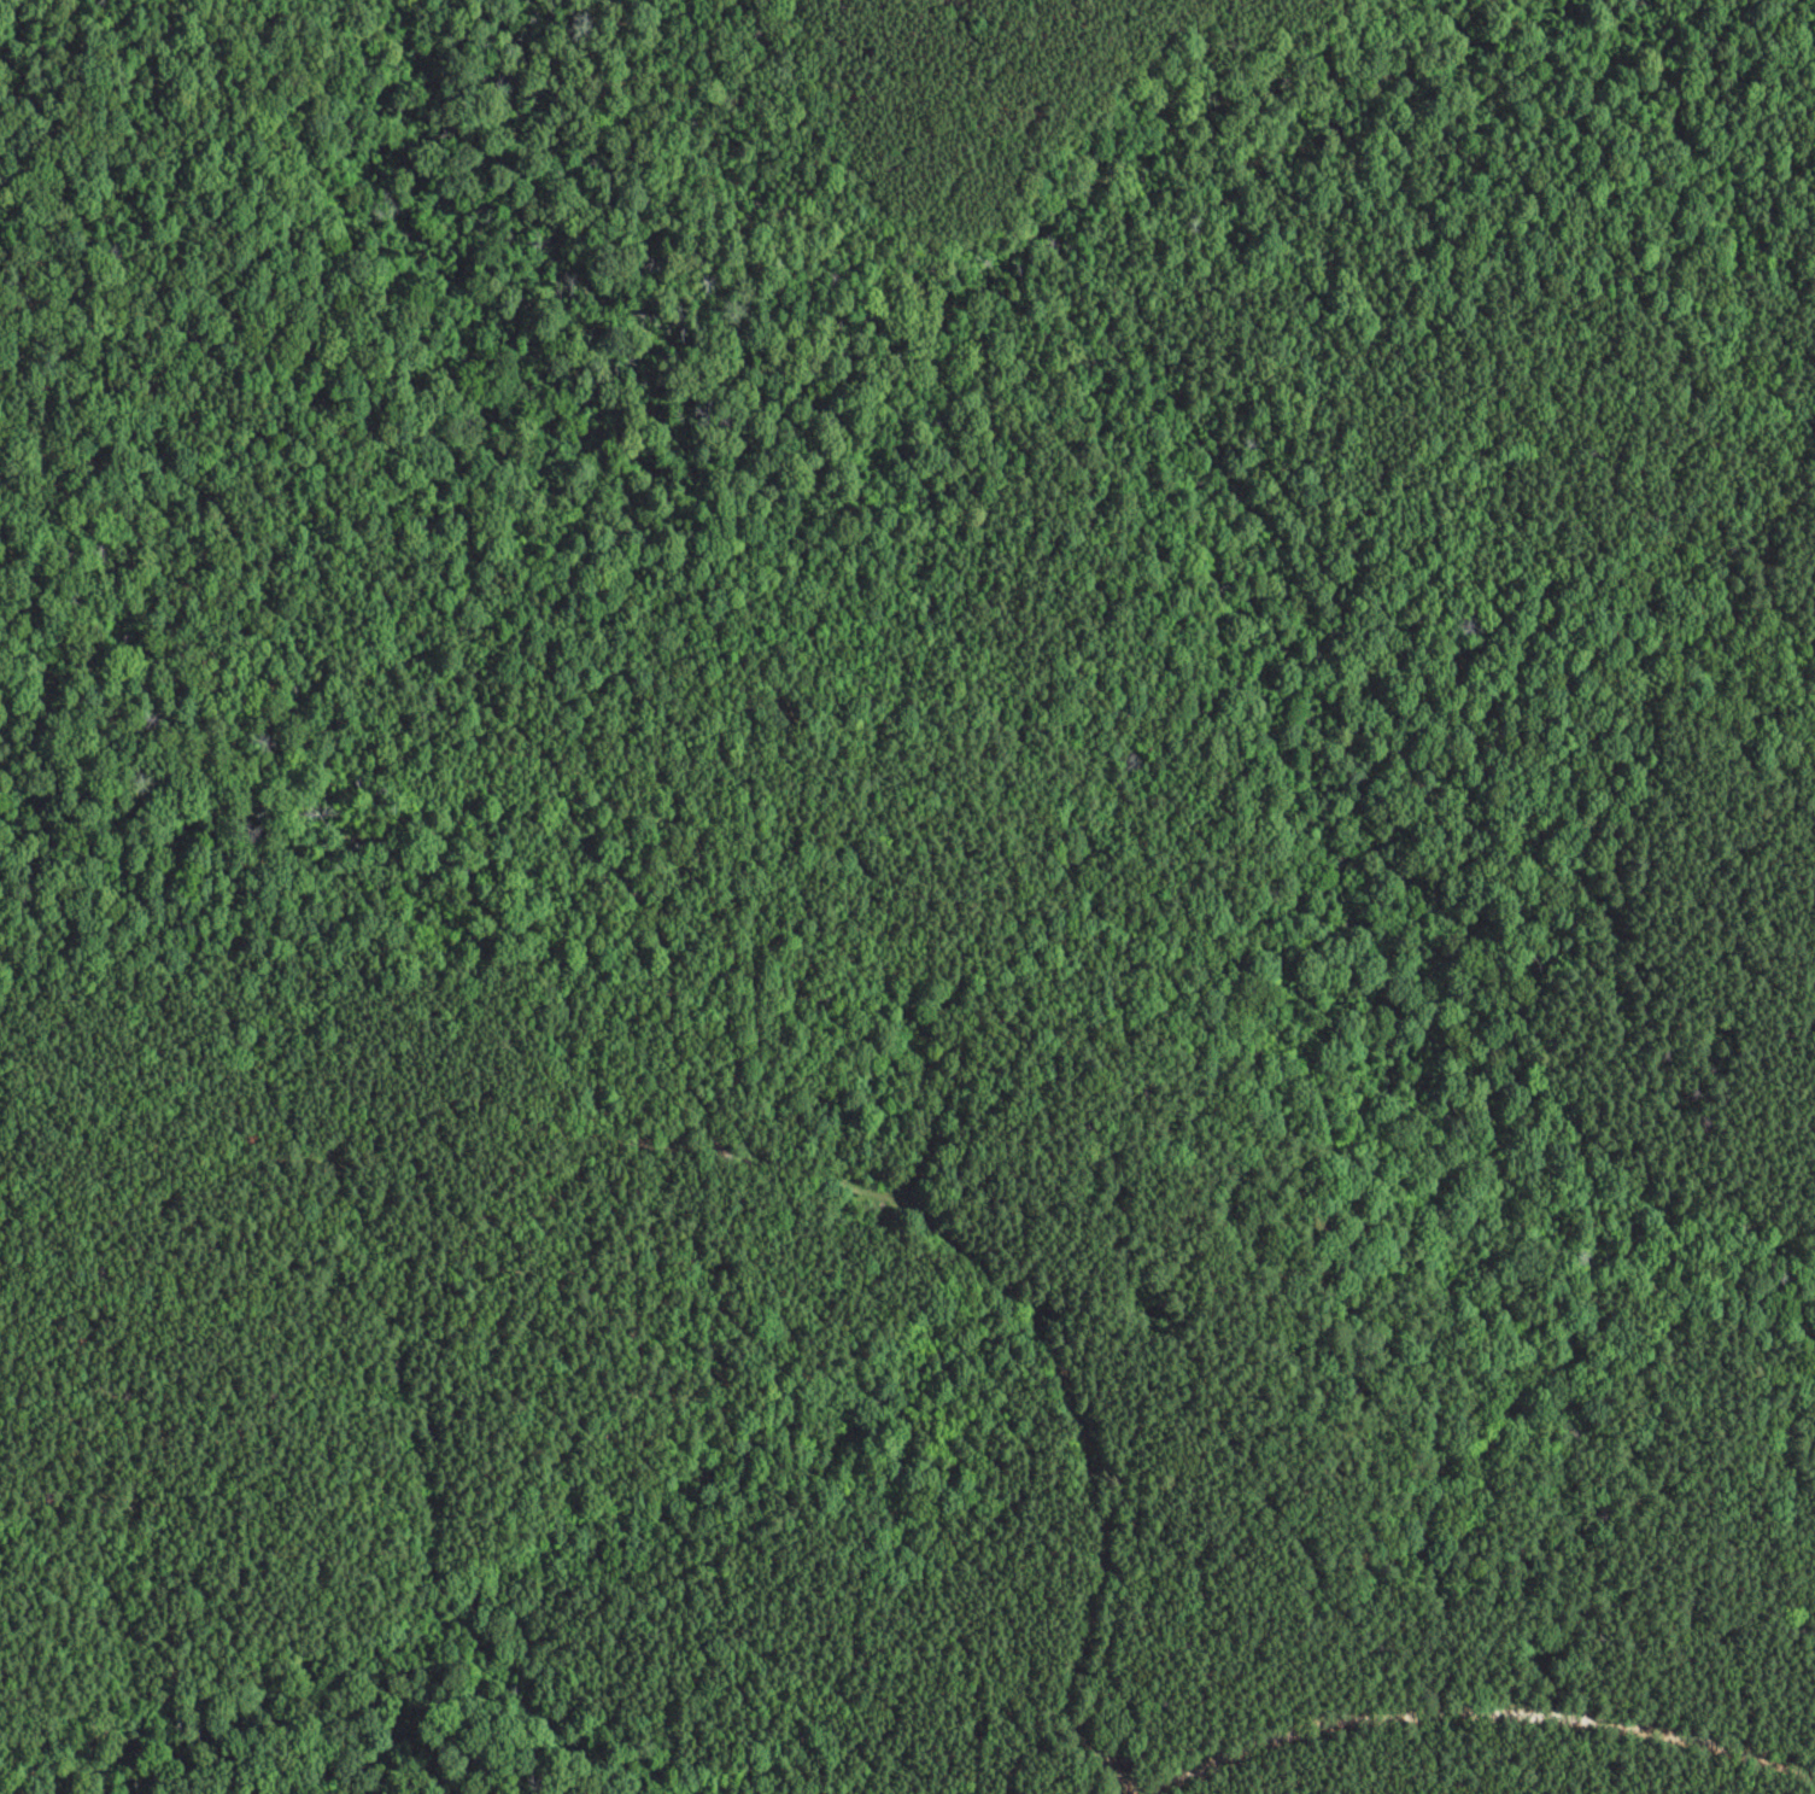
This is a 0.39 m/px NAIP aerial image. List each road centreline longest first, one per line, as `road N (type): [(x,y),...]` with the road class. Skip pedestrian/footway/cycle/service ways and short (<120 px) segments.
road 1 (residential): [(1451,1718),(1739,1769),(1782,1793)]
road 2 (residential): [(1129,1793),(1266,1723),(1451,1718)]

